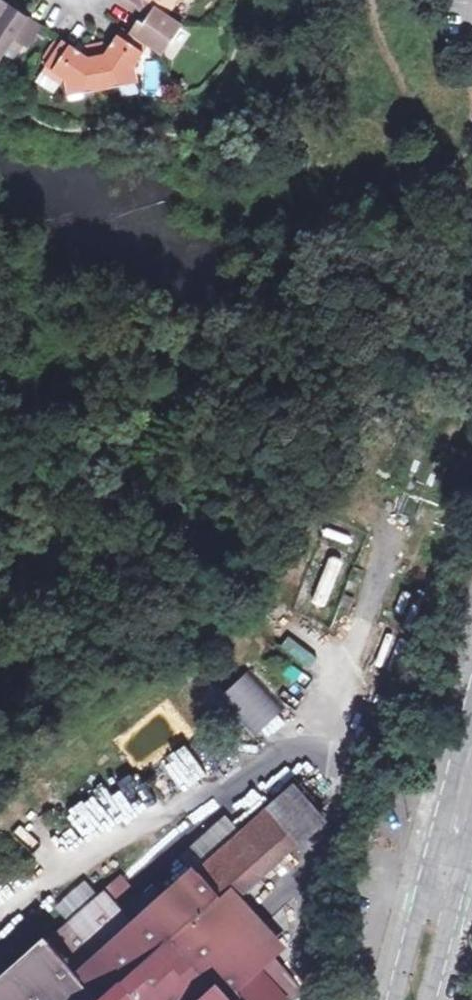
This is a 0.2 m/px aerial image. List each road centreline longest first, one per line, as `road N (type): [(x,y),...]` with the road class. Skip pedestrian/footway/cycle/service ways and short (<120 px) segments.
road 1 (unclassified): [(471,712),(396,999)]
road 2 (unclassified): [(427,999),(471,820)]

